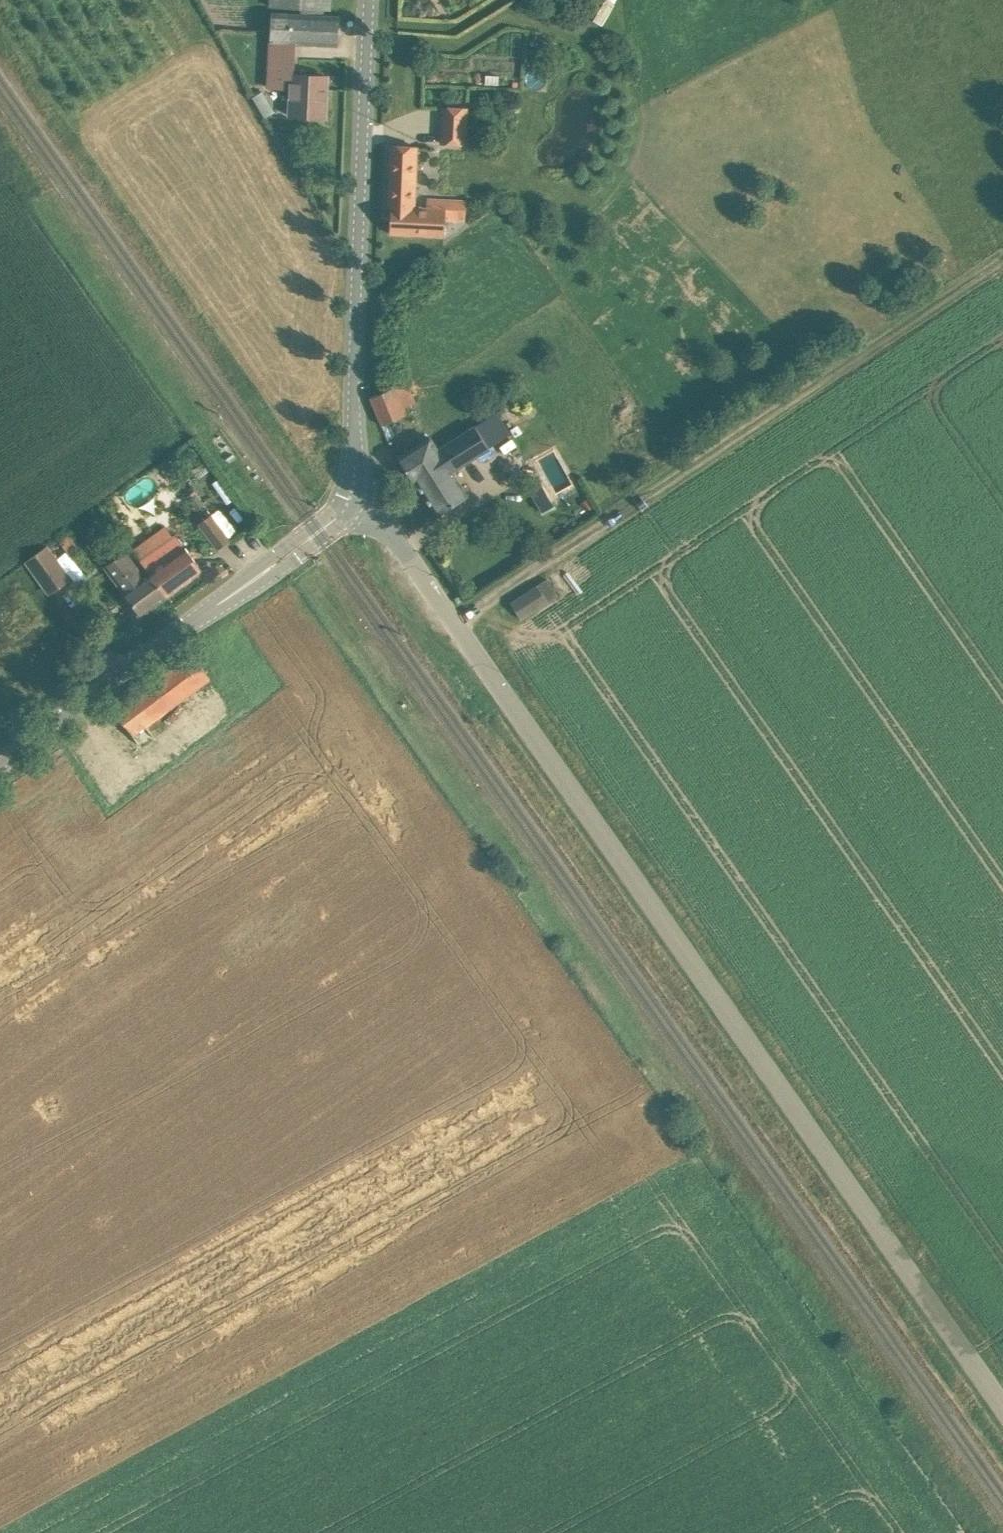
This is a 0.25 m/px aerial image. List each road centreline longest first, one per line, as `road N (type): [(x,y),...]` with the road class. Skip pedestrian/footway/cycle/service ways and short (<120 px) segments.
road 1 (tertiary): [(1002,1398),(403,547),(352,501)]
road 2 (track): [(455,622),(1002,255)]
road 3 (tertiary): [(352,501),(371,0)]
road 4 (tertiary): [(0,763),(352,501)]

